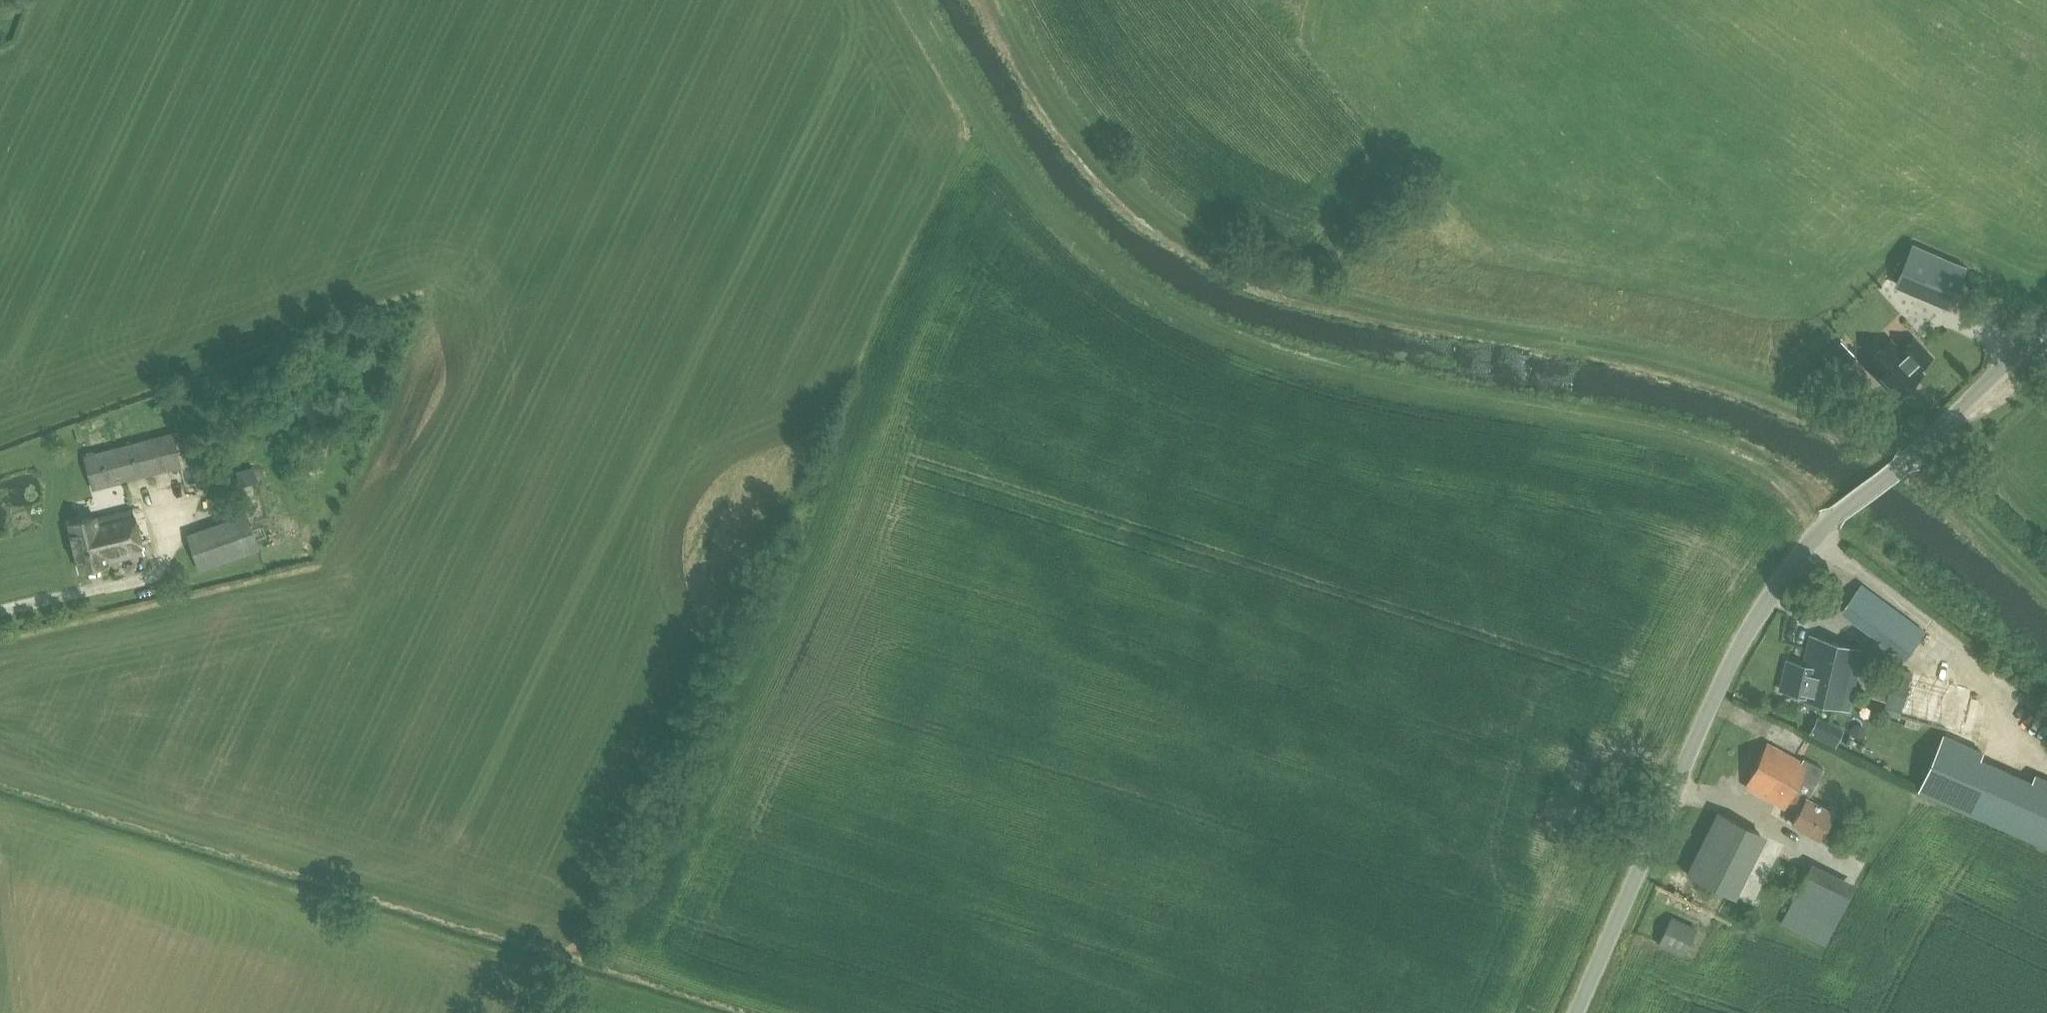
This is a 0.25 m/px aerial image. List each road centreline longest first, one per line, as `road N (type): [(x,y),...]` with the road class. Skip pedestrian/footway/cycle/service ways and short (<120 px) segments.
road 1 (unclassified): [(1576,1012),(1751,626),(1823,527),(1917,450),(2046,324)]

